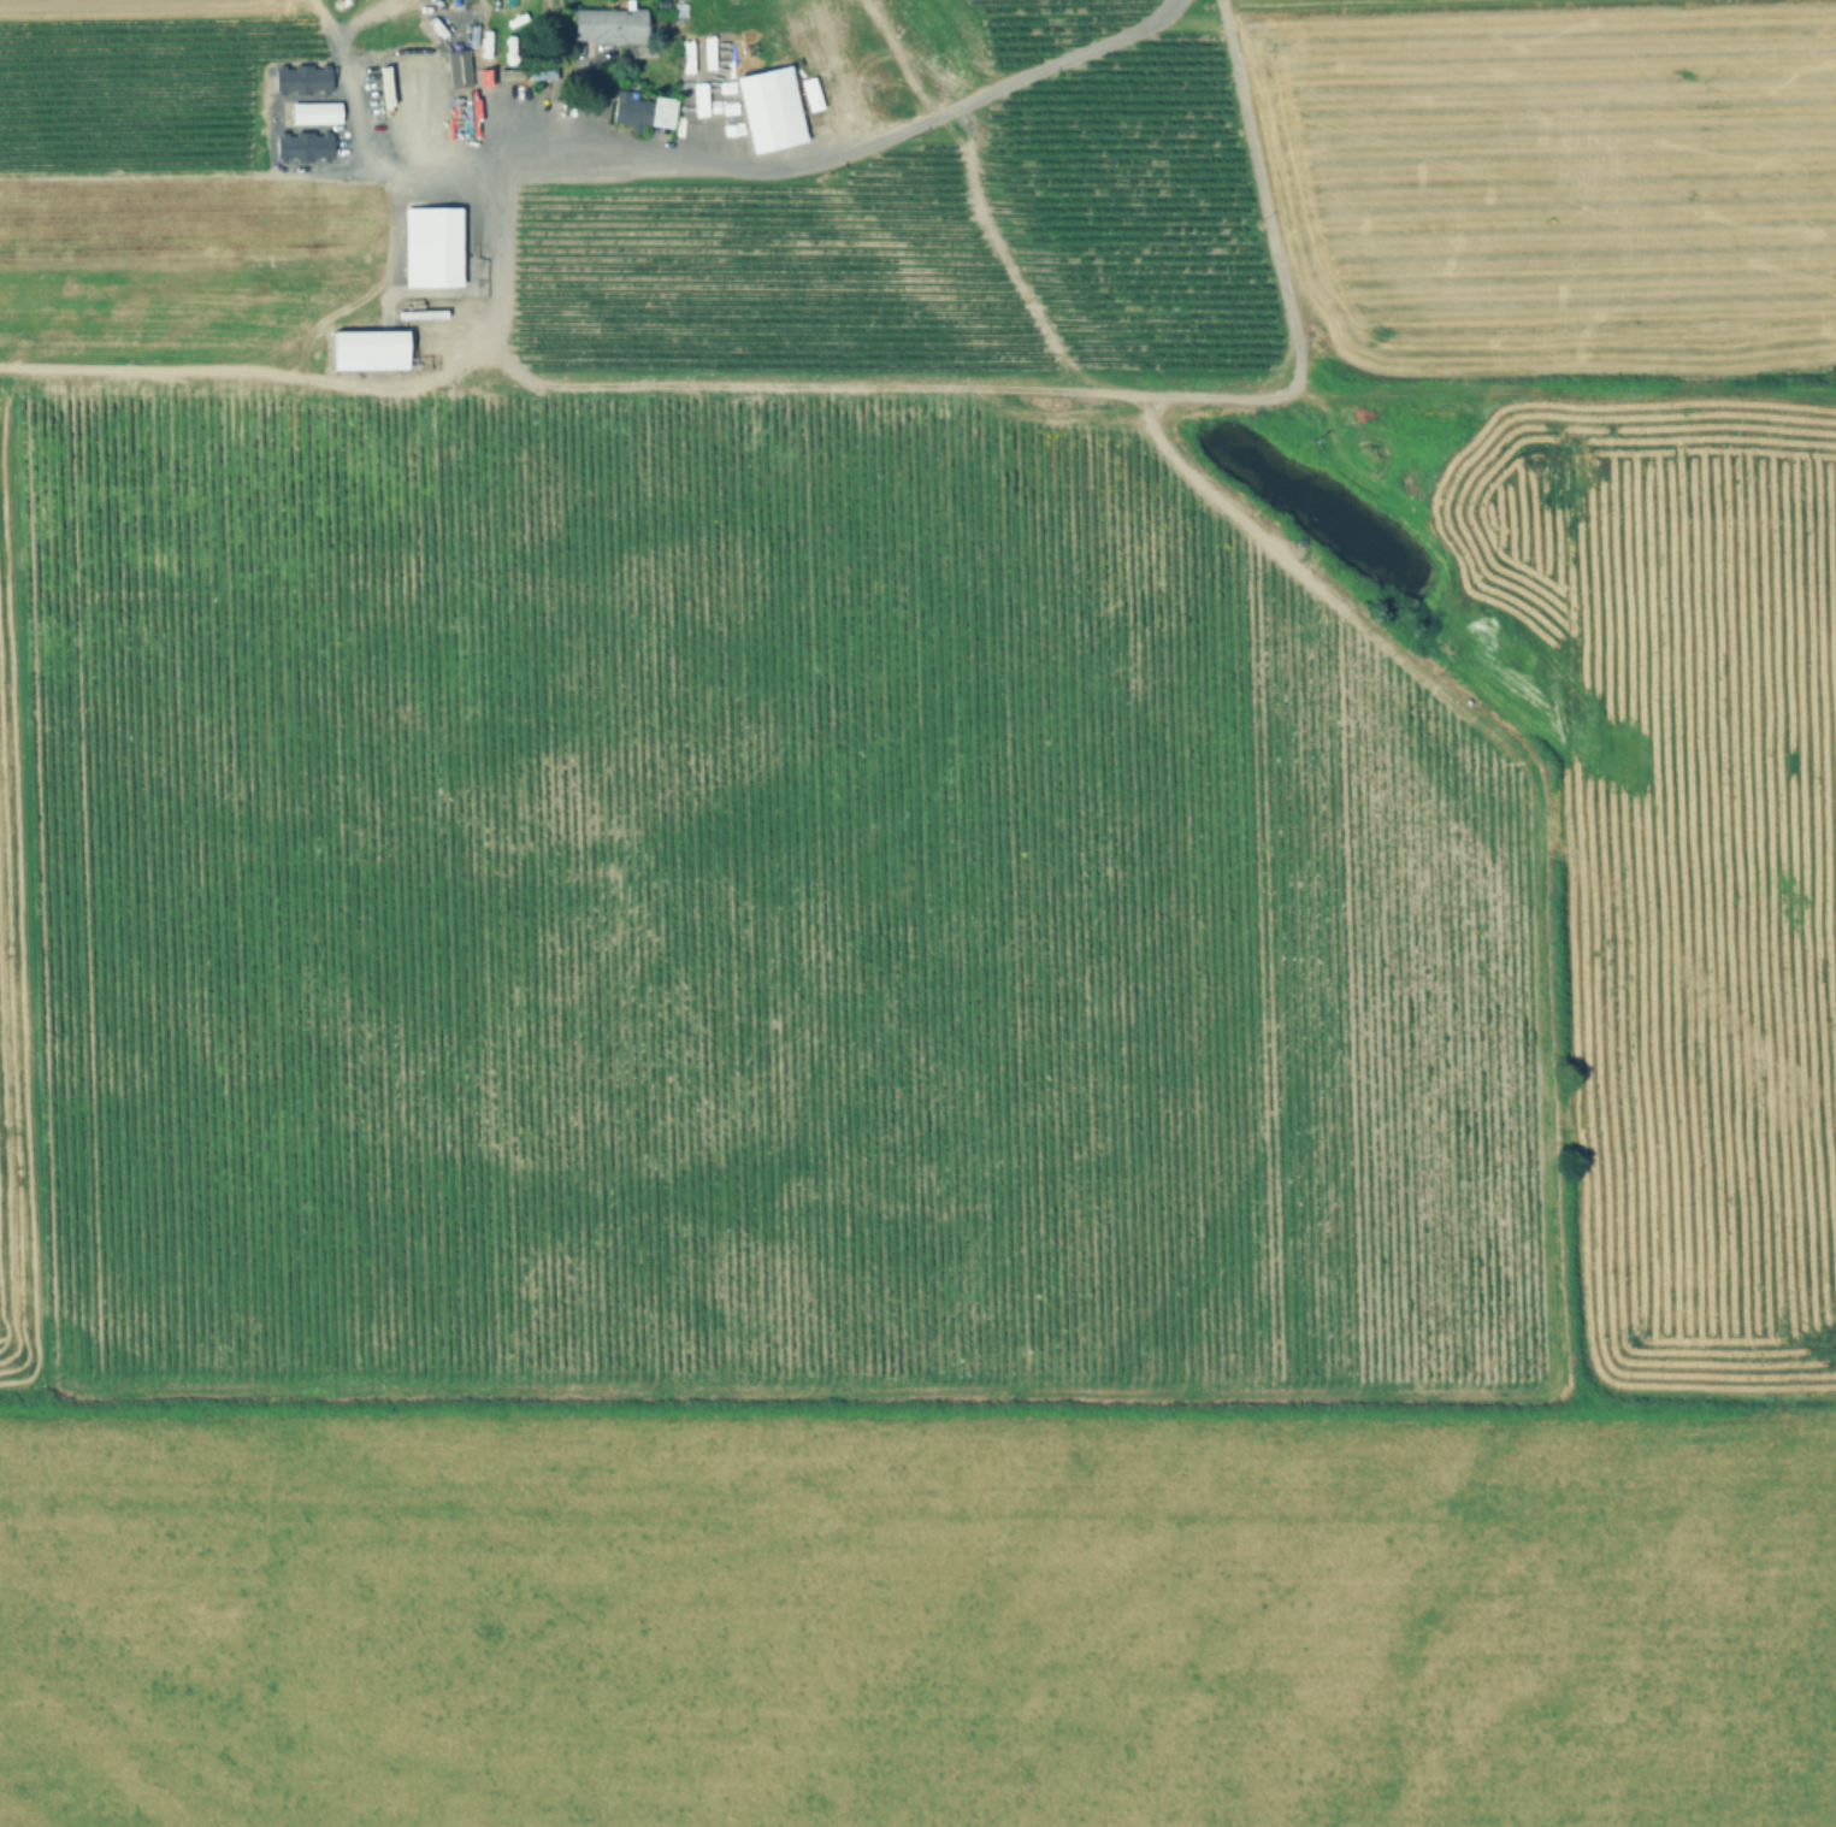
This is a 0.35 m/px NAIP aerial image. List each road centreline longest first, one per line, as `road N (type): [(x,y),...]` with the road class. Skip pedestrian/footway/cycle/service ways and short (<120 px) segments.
road 1 (residential): [(492,158),(628,154),(758,170),(814,164),(1147,22),(1172,0)]

